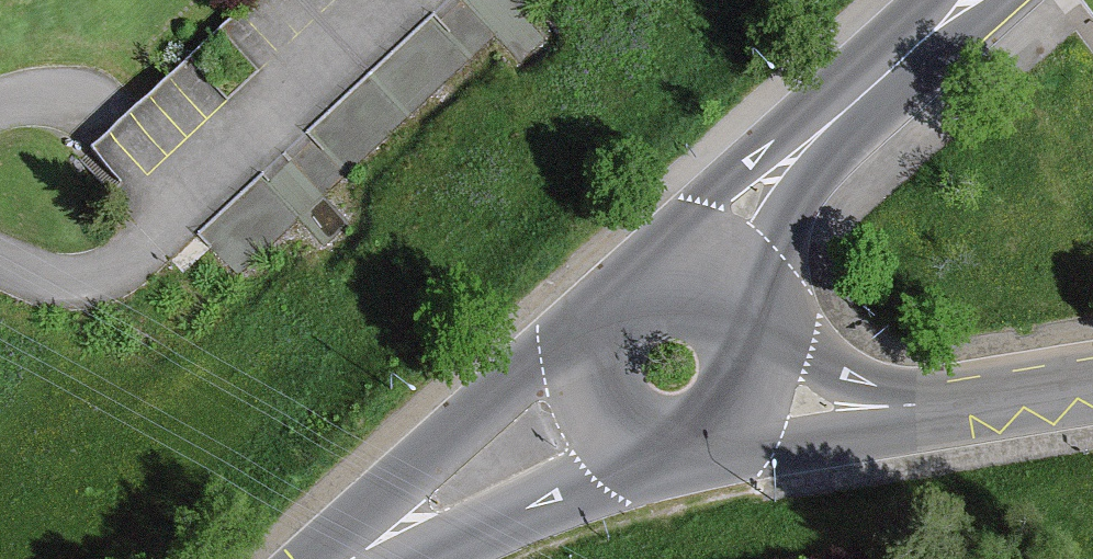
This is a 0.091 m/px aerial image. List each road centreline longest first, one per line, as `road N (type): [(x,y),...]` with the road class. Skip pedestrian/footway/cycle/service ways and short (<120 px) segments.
road 1 (residential): [(963,0),(778,173),(752,214),(738,278)]
road 2 (residential): [(769,390),(841,404),(971,402),(1092,382)]
road 3 (unclassified): [(369,545),(655,447)]
road 4 (unclassified): [(587,337),(369,545)]
road 5 (residential): [(738,278),(709,263),(646,266),(618,283),(587,337)]
road 6 (residential): [(587,337),(593,393),(608,417),(655,447)]
road 7 (residential): [(655,447),(717,444),(744,428),(769,390)]
road 8 (residential): [(769,390),(777,346),(771,320),(738,278)]

